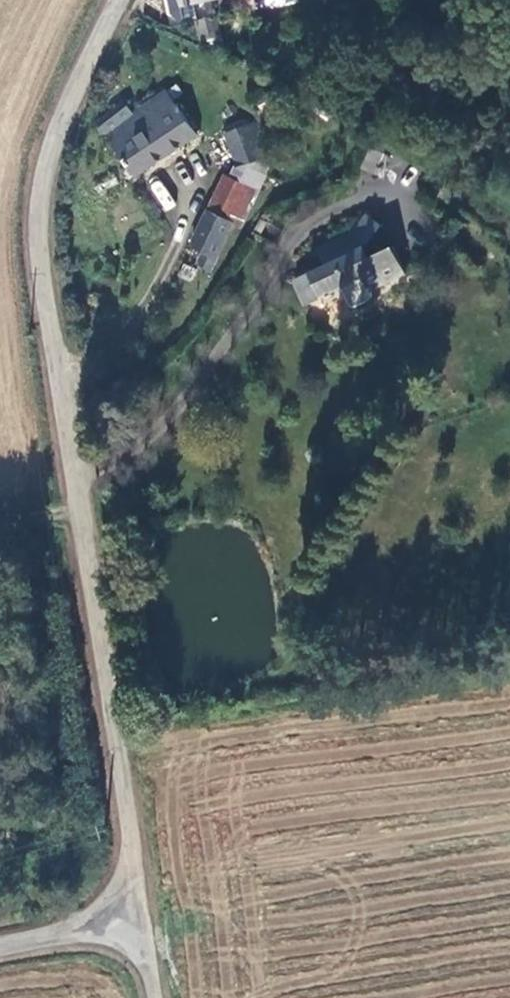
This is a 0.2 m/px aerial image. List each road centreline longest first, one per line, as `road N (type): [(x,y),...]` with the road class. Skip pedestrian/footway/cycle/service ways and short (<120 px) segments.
road 1 (unclassified): [(116,0),(52,144),(38,242),(144,920)]
road 2 (unclassified): [(144,920),(0,947)]

